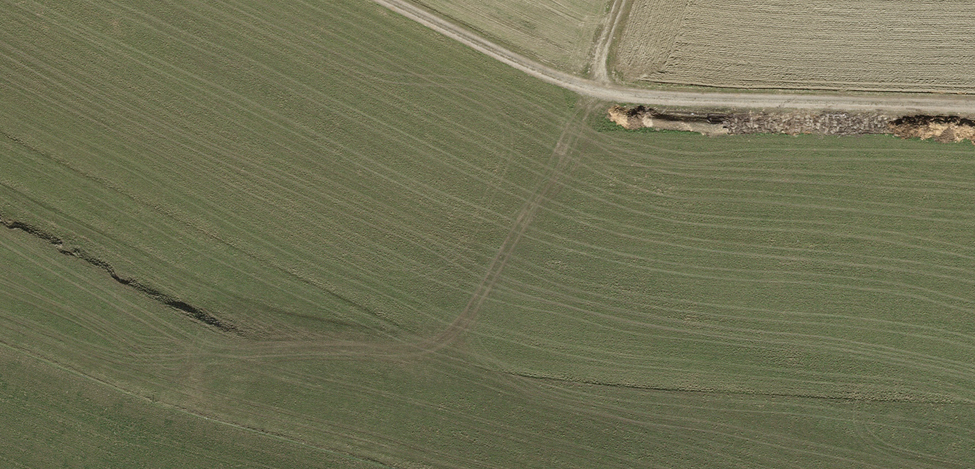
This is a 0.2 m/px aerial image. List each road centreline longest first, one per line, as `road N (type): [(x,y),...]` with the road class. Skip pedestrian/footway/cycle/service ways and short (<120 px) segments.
road 1 (track): [(974,111),(591,94),(376,0)]
road 2 (track): [(167,409),(191,369),(234,353),(434,346),(472,315),(591,94)]

